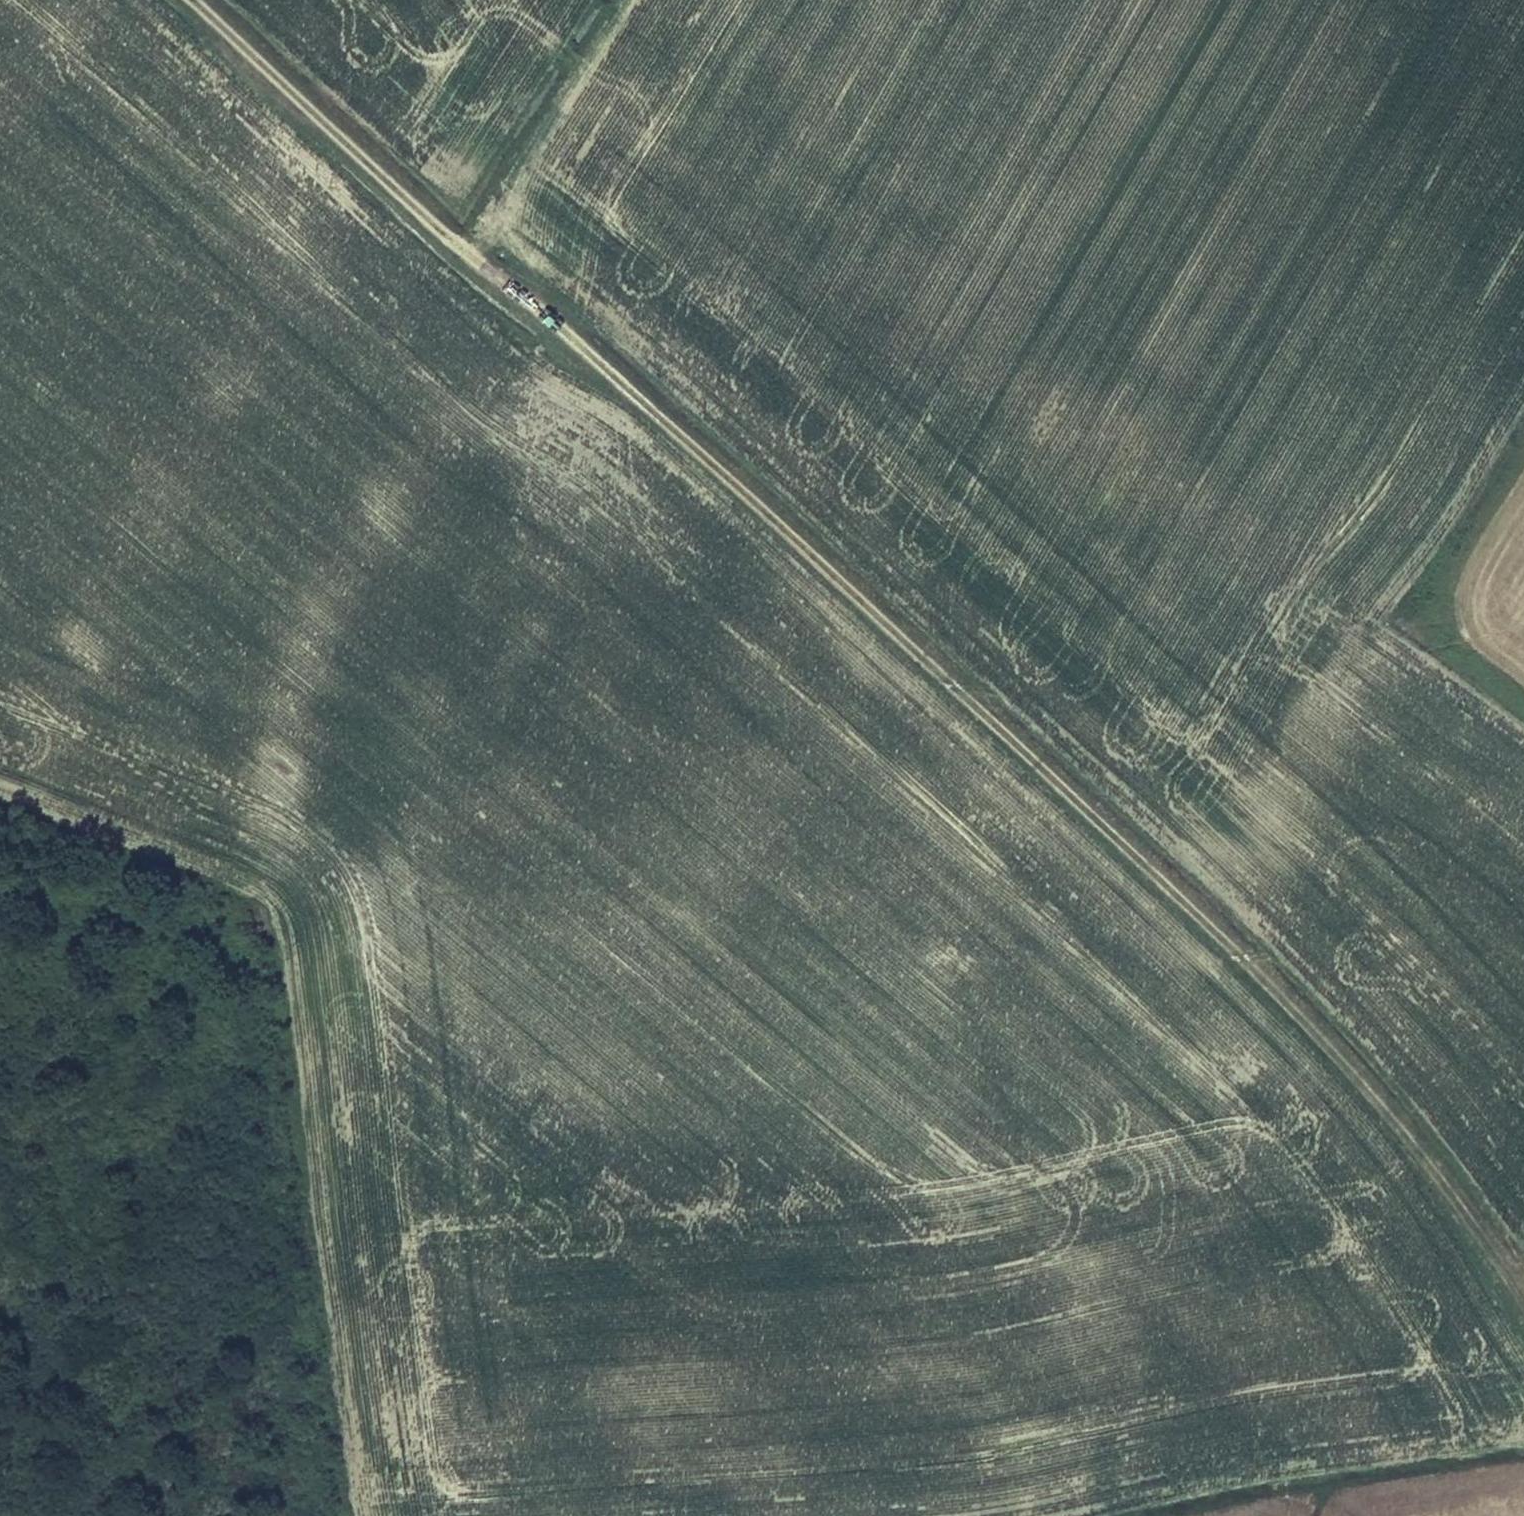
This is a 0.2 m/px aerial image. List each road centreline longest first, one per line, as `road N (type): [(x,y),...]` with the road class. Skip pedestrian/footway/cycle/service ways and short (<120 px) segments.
road 1 (track): [(195,0),(773,505),(1200,907),(1414,1136),(1523,1307)]

